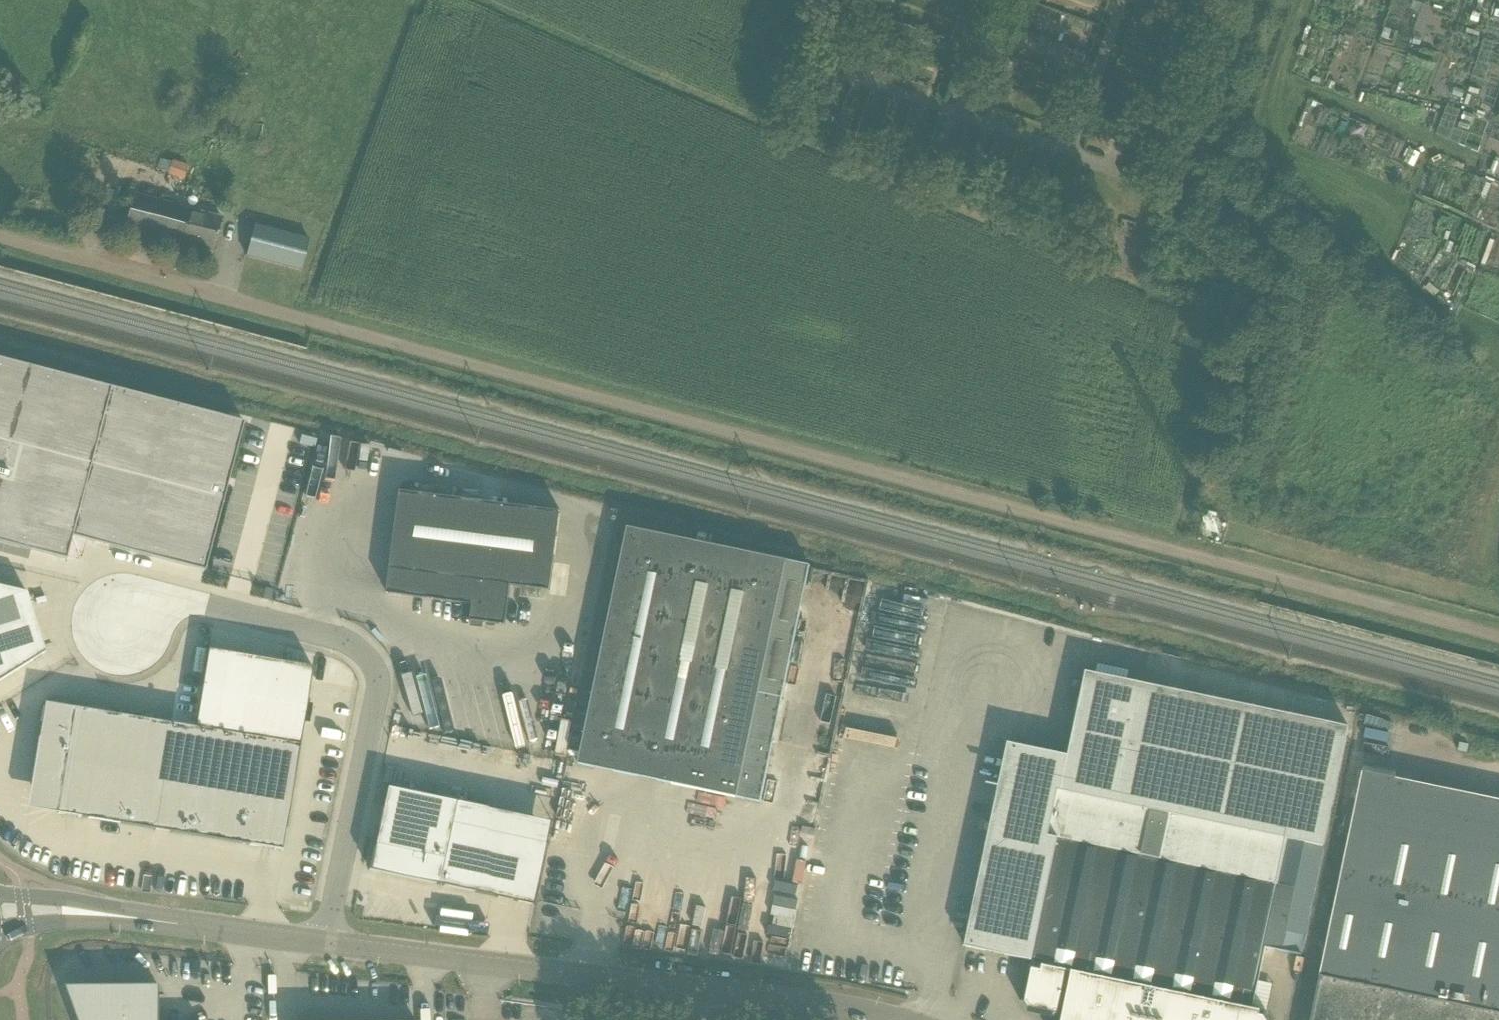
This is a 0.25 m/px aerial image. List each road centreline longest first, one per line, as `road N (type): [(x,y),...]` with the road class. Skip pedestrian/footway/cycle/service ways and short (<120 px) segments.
road 1 (track): [(1498,639),(0,236)]
road 2 (unclassified): [(895,1019),(326,947)]
road 3 (unclassified): [(162,614),(204,604),(344,640),(375,677),(326,947)]
road 4 (track): [(1299,0),(1268,91),(1268,151),(1498,368)]
road 5 (unclassified): [(326,947),(80,912)]
road 6 (unclassified): [(162,614),(140,586),(105,587),(90,598),(82,632),(90,649),(122,664),(155,649),(162,632)]

